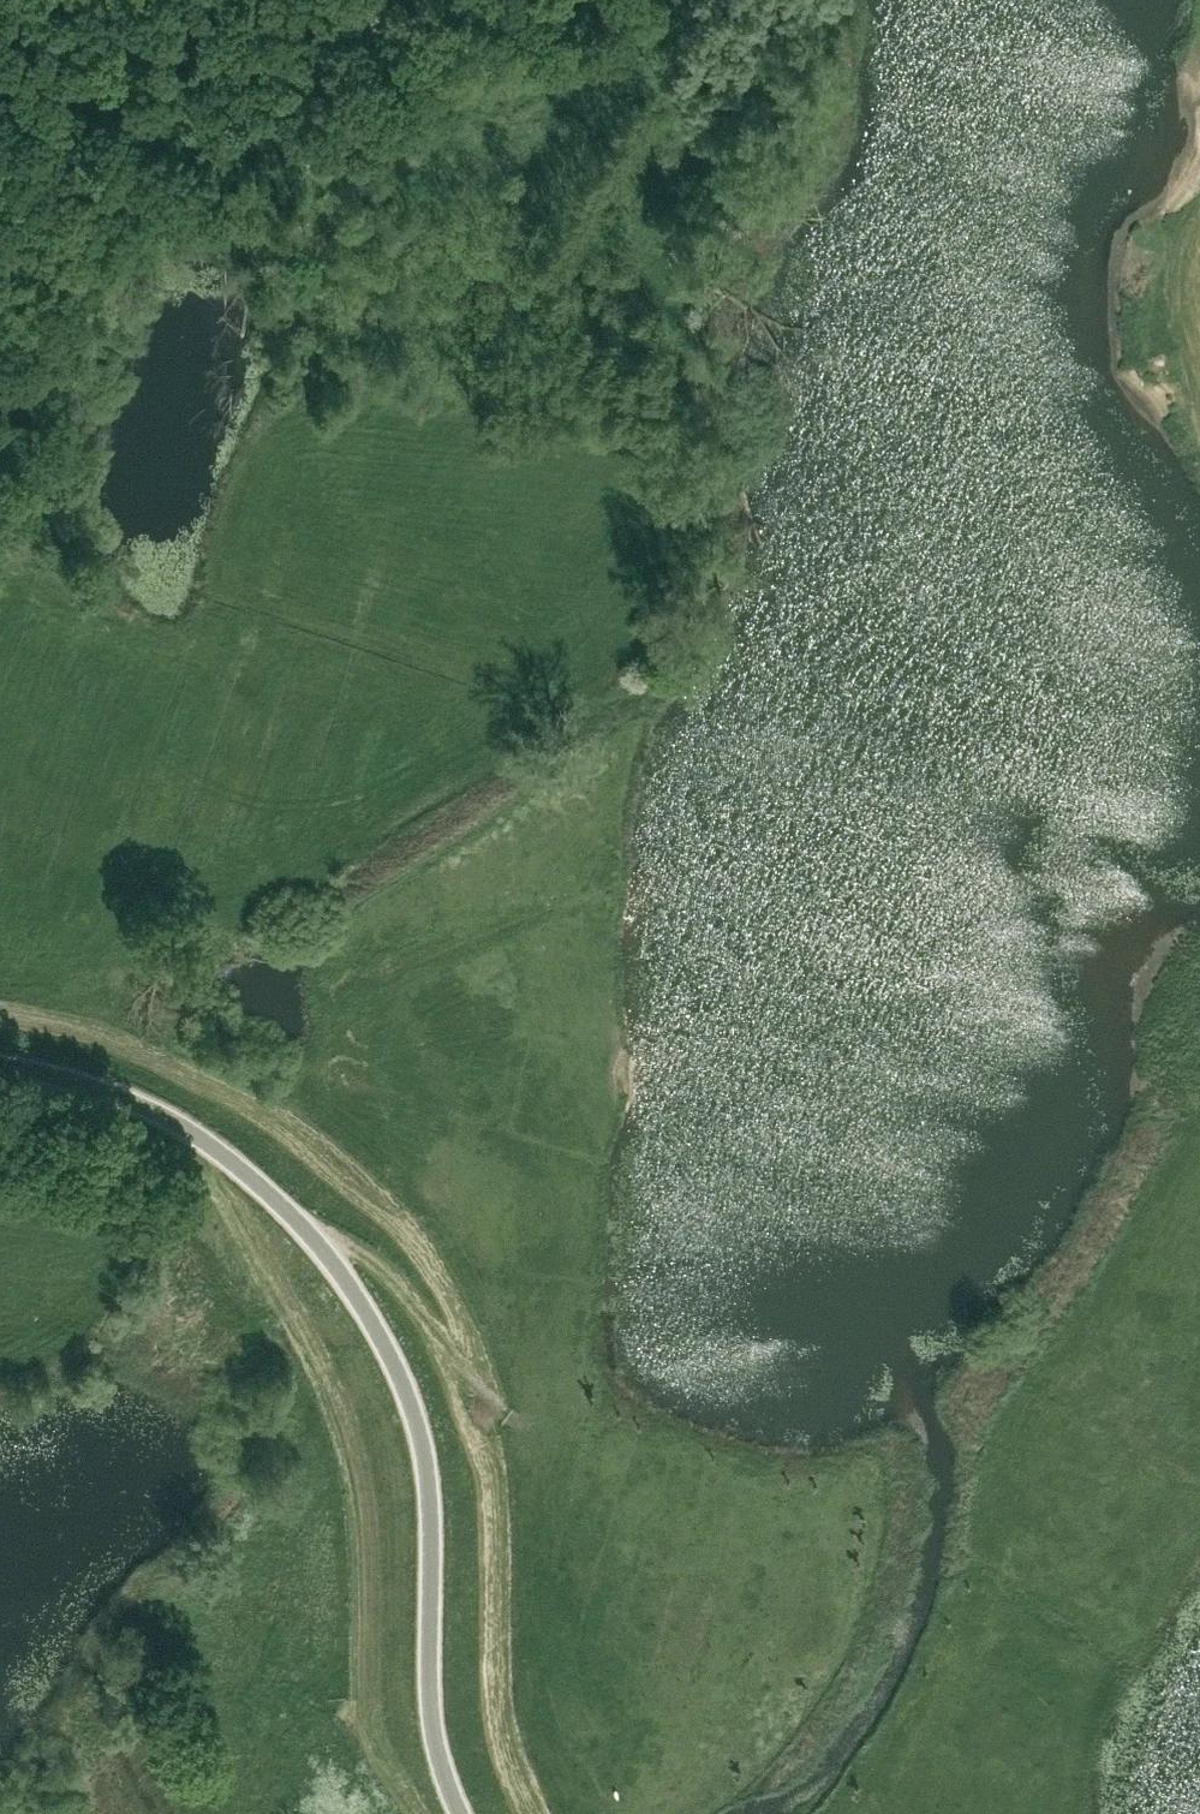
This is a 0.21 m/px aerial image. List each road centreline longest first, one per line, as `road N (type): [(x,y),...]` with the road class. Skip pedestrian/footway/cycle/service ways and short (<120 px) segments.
road 1 (tertiary): [(461,1813),(433,1726),(422,1444),(397,1367),(368,1315),(310,1233),(206,1141),(113,1094),(0,1066)]
road 2 (track): [(0,438),(55,269),(104,172),(147,164),(238,206),(272,195),(296,180),(430,0)]

